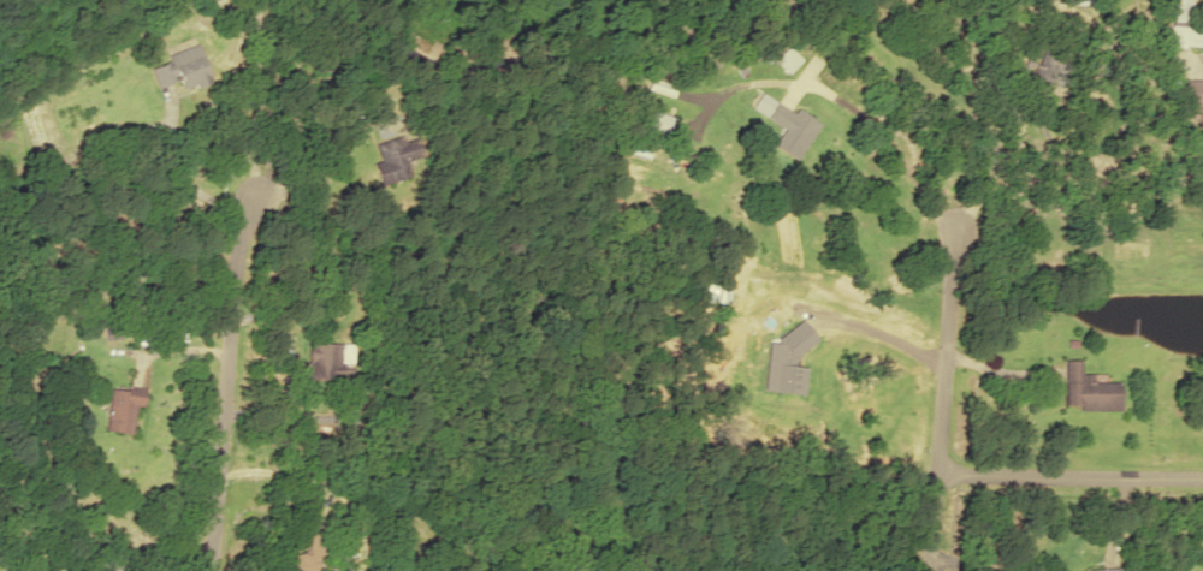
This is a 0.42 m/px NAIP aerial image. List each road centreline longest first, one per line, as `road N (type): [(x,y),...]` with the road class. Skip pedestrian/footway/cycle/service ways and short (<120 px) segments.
road 1 (residential): [(814,0),(514,72),(435,70),(409,60),(371,0)]
road 2 (residential): [(209,570),(237,252),(259,190)]
road 3 (residential): [(929,570),(955,227)]
road 4 (residential): [(937,476),(1202,476)]

